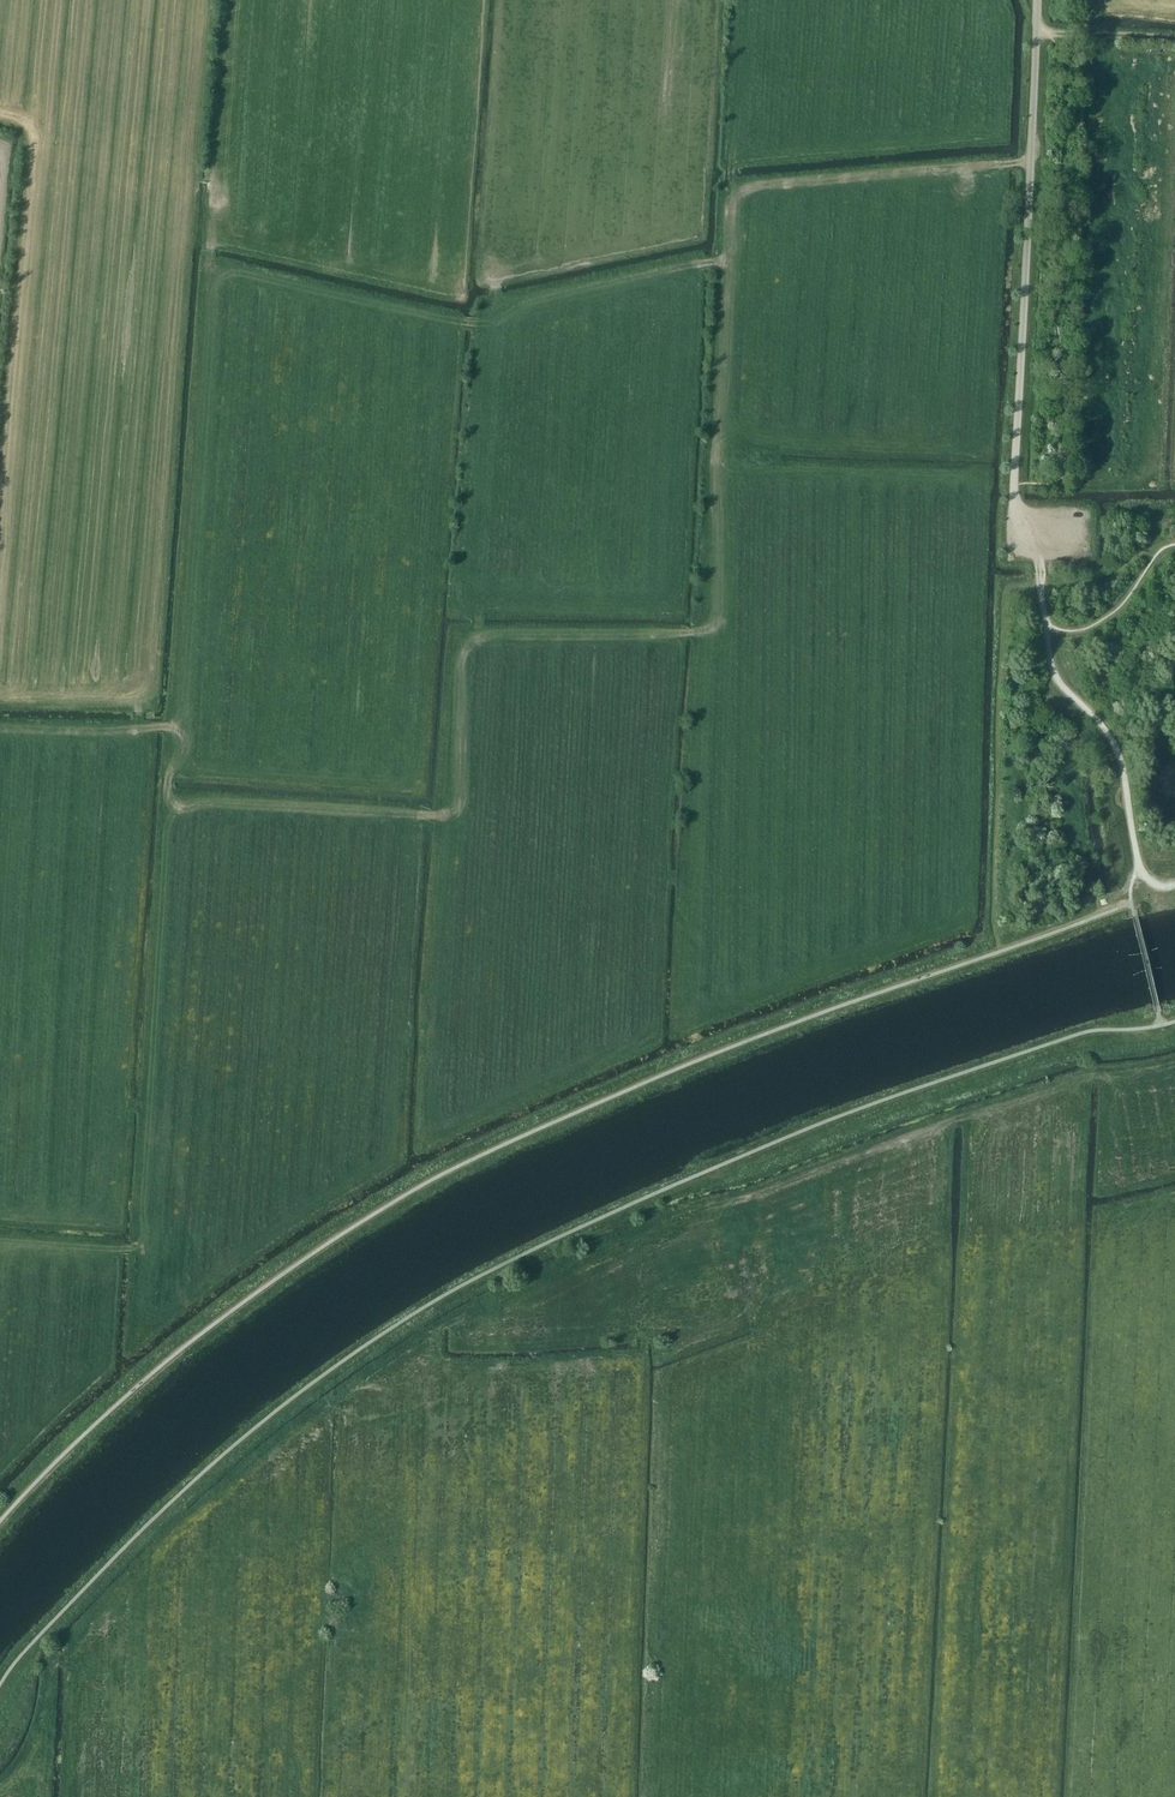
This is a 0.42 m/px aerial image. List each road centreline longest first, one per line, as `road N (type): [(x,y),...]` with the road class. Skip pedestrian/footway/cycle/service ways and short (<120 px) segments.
road 1 (unclassified): [(1041,564),(1013,511),(1037,0)]
road 2 (track): [(1174,39),(1036,30)]

